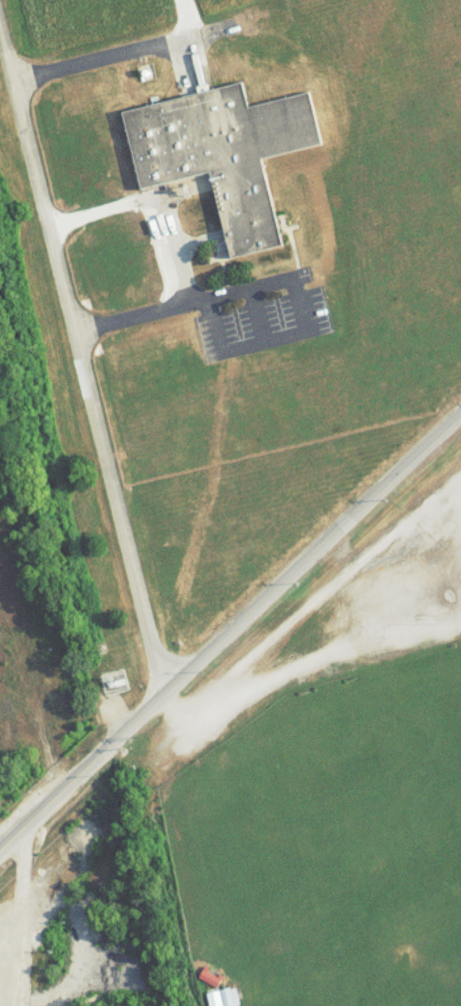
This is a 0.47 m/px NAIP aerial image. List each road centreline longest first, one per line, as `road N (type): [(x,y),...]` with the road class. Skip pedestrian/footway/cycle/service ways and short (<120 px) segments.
road 1 (residential): [(170,696),(0,26)]
road 2 (tertiary): [(0,862),(460,423)]

